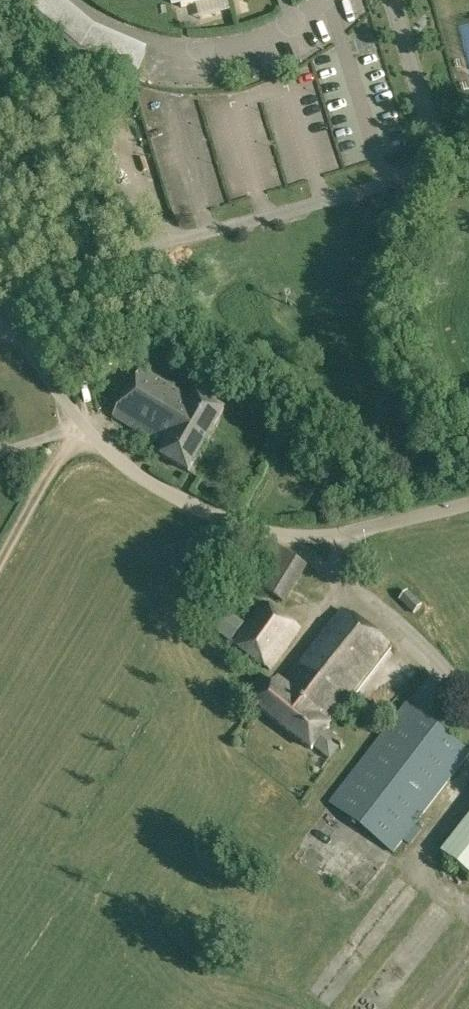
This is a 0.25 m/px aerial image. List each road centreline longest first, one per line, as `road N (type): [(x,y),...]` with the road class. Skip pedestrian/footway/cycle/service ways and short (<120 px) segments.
road 1 (unclassified): [(0,328),(34,286),(89,261),(444,167)]
road 2 (unclassified): [(278,531),(205,508),(122,461),(31,351),(0,330)]
road 3 (unclassified): [(321,0),(283,27),(194,45),(138,36),(80,0)]
road 4 (unclassified): [(468,698),(392,614),(339,574)]
road 5 (unclassified): [(393,0),(444,167)]
road 6 (track): [(89,429),(56,460),(0,559)]
road 7 (unclassified): [(349,532),(468,502)]

